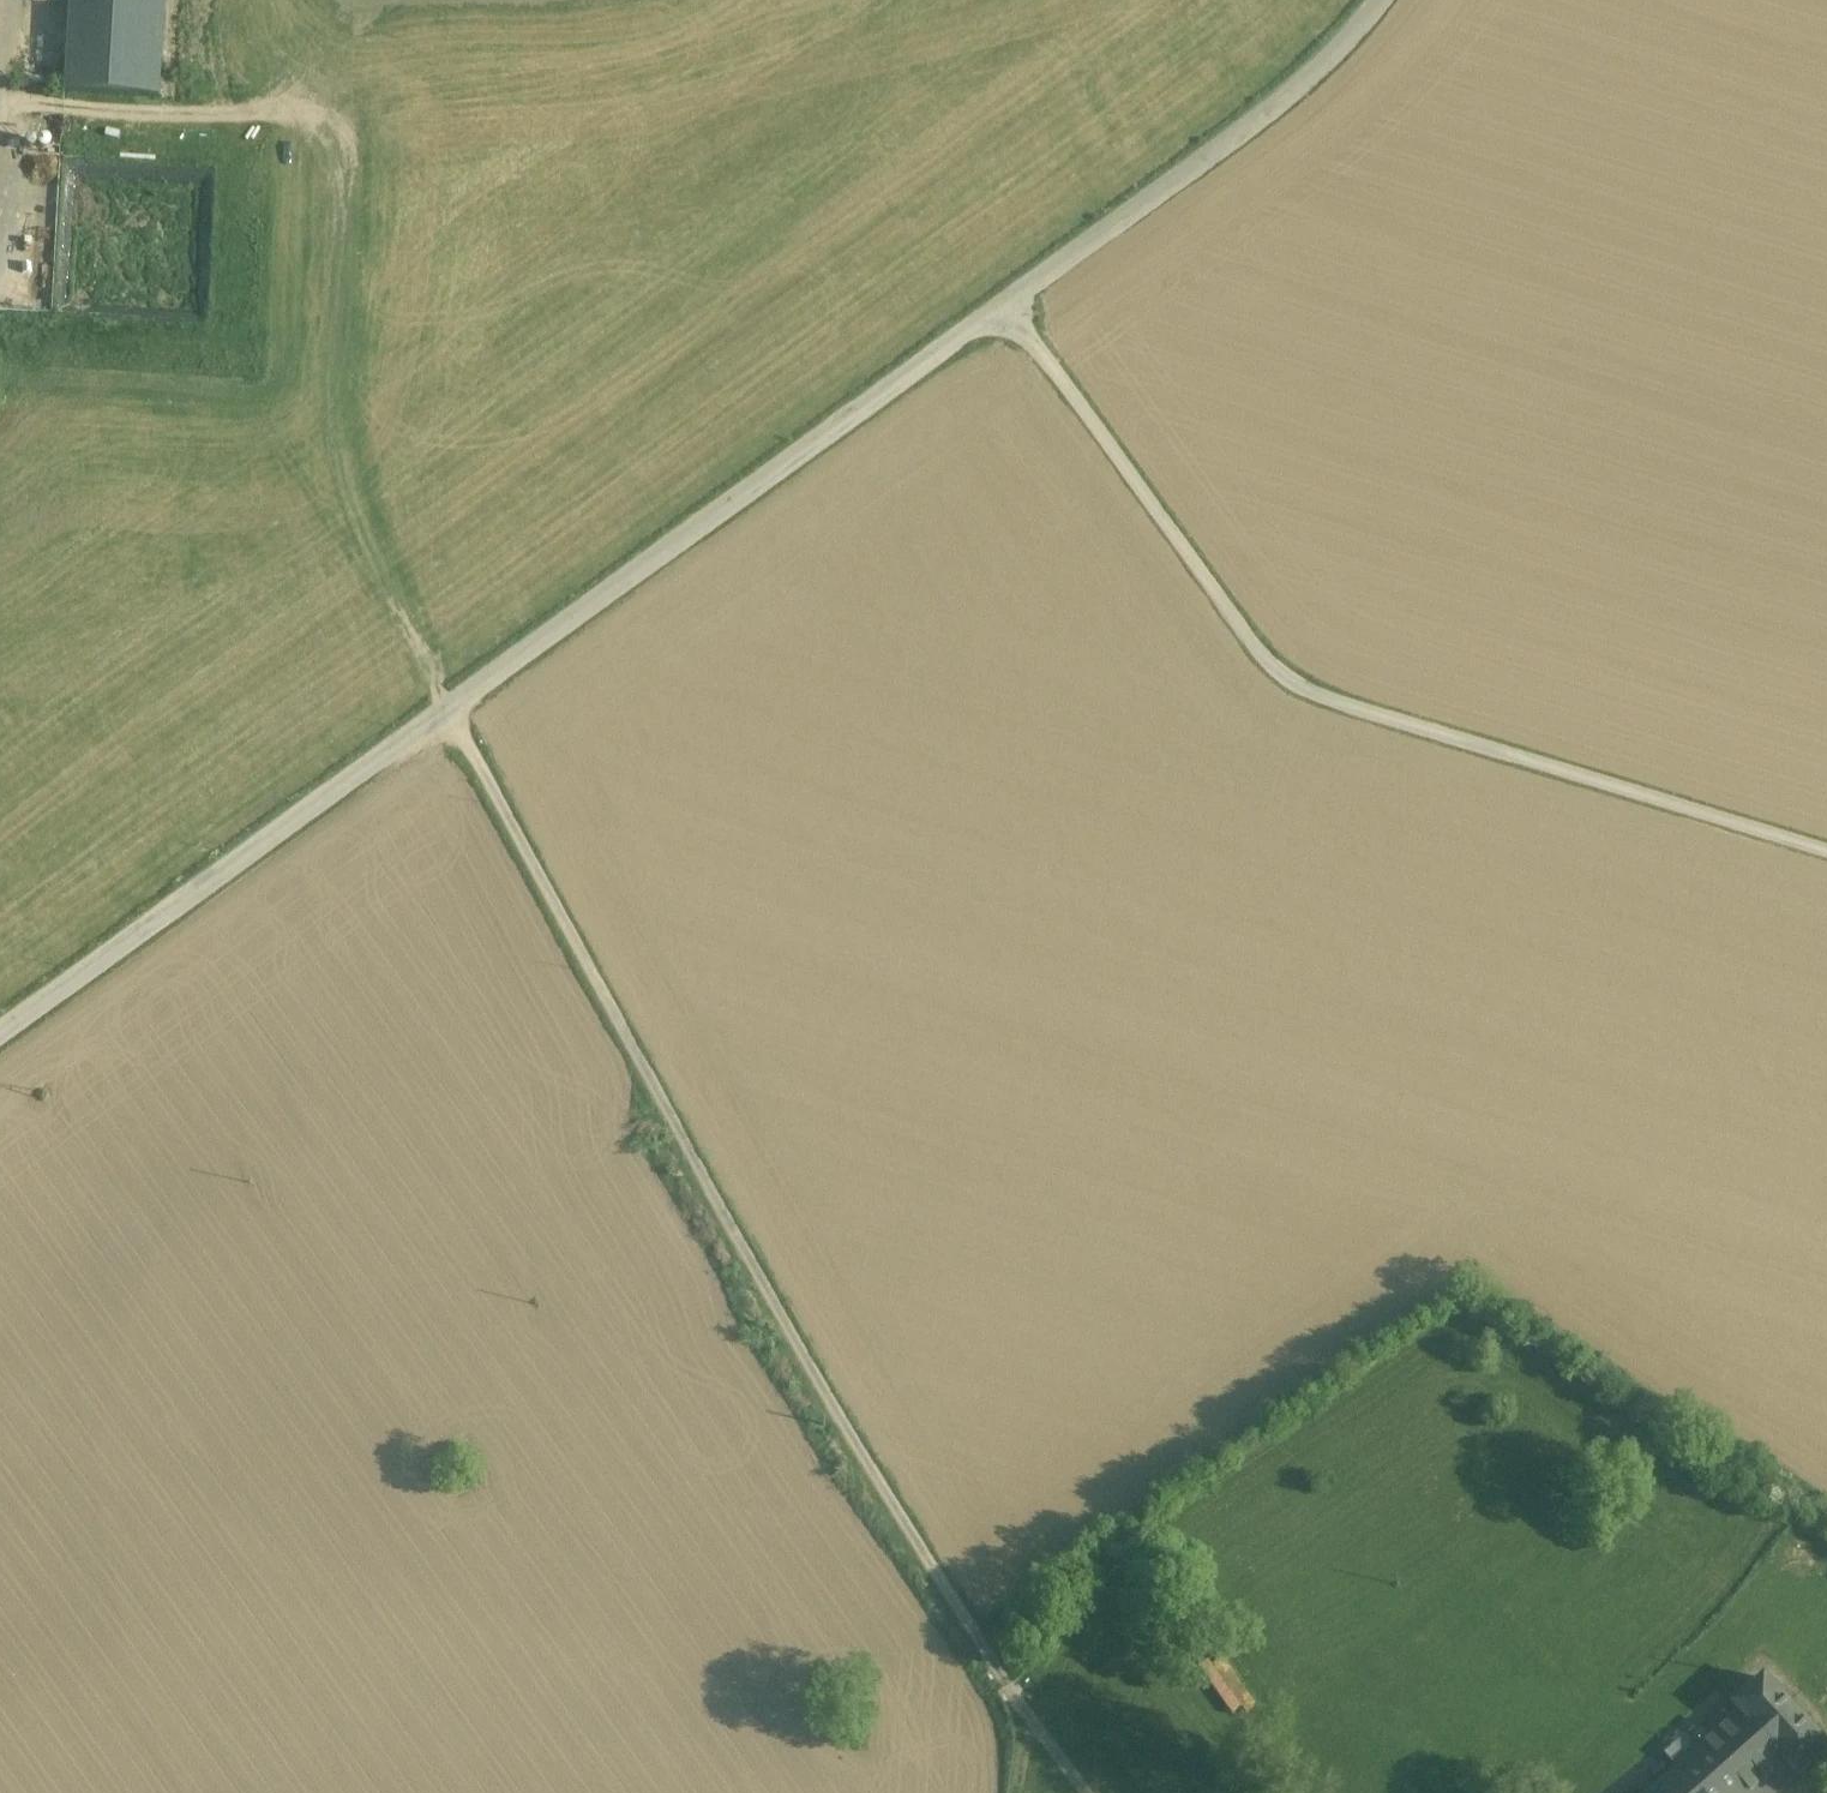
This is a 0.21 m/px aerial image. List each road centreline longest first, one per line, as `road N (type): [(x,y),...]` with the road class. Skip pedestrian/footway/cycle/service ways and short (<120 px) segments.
road 1 (unclassified): [(1007,303),(0,1033)]
road 2 (unclassified): [(1826,852),(1364,711),(1282,674),(1259,654),(1007,303)]
road 3 (unclassified): [(1007,303),(1317,72),(1383,0)]

